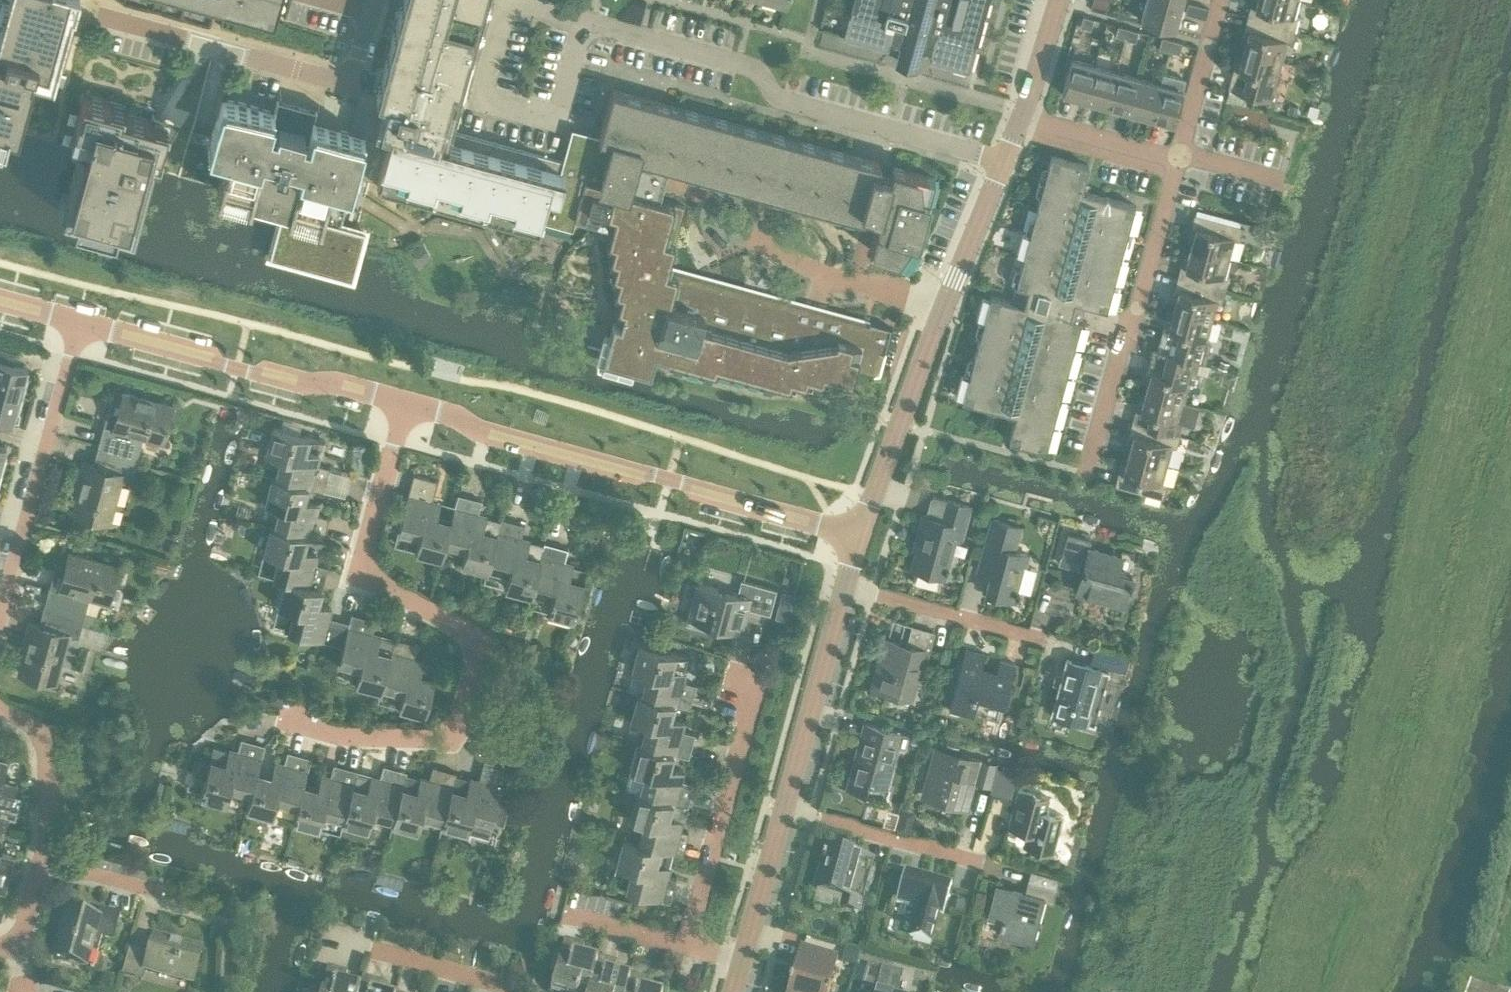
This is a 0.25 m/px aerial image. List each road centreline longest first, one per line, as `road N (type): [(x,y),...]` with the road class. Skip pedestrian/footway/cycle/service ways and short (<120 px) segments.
road 1 (residential): [(281,719),(357,737),(451,734),(479,639),(360,570),(401,409)]
road 2 (tertiary): [(858,533),(401,409)]
road 3 (tertiary): [(744,963),(858,533)]
road 4 (tertiary): [(858,533),(1018,119)]
road 5 (residential): [(72,15),(321,82),(342,62),(359,0)]
road 6 (tertiary): [(401,409),(82,320)]
road 7 (residential): [(1084,474),(1175,162)]
road 8 (residential): [(0,619),(82,320)]
road 9 (residential): [(685,947),(760,670)]
road 10 (residential): [(43,860),(46,740),(26,716),(0,708)]
road 11 (residential): [(1175,162),(1219,0)]
road 12 (residential): [(1175,162),(1018,119)]
road 13 (residential): [(504,991),(501,983),(372,948)]
road 14 (tertiary): [(1018,119),(1055,0)]

